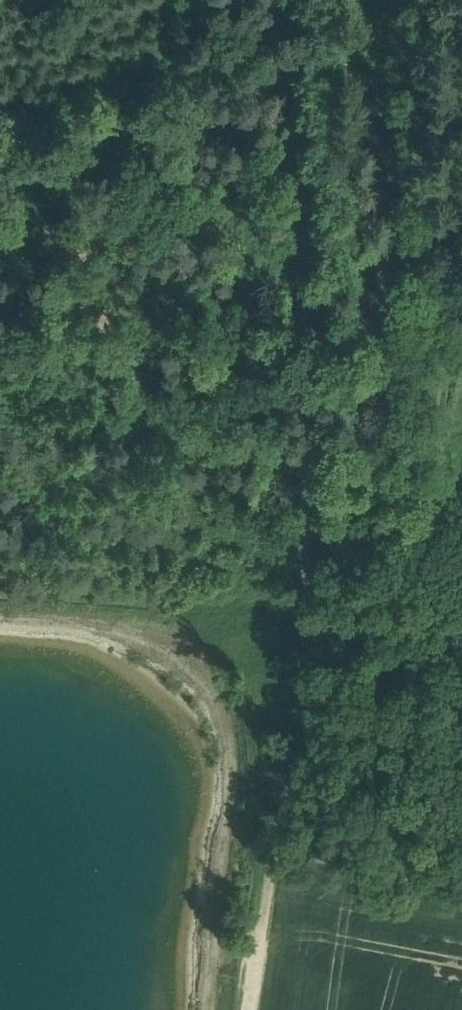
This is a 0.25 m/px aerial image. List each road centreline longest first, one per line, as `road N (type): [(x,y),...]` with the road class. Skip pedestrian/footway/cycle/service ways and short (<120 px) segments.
road 1 (track): [(326,696),(307,589),(288,170),(269,0)]
road 2 (track): [(326,696),(436,460),(461,349)]
road 3 (track): [(249,1009),(275,845),(326,696)]

